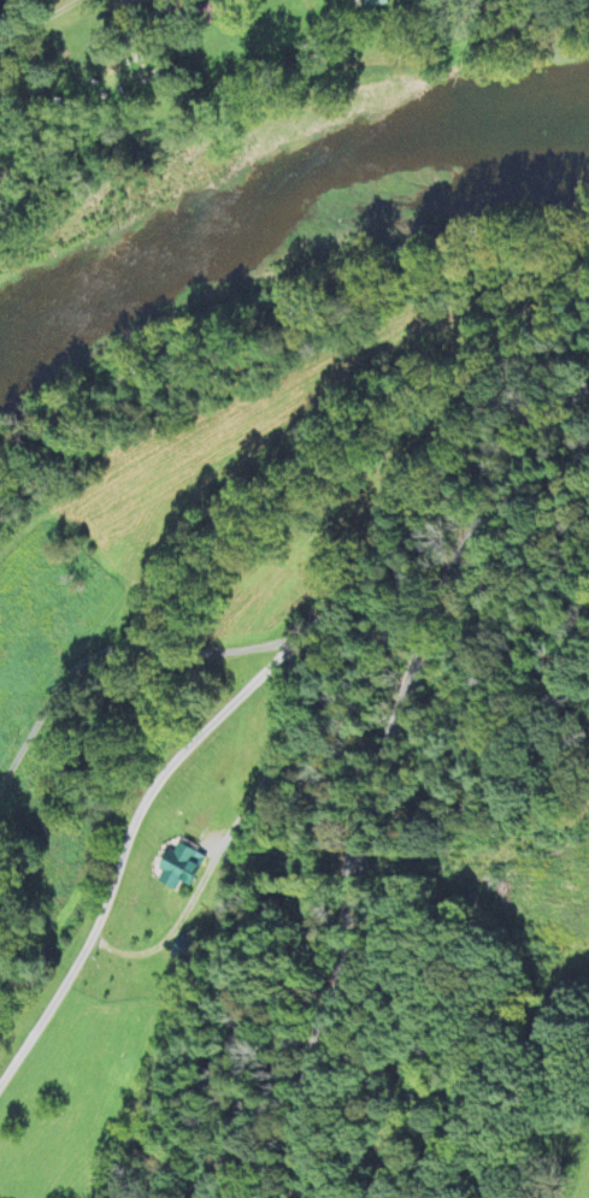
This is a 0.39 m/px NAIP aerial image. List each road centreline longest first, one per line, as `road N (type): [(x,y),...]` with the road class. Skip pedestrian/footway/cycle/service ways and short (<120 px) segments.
road 1 (residential): [(588,385),(477,460),(158,783),(95,937),(0,1089)]
road 2 (residential): [(316,1197),(310,1134),(351,979),(366,848),(443,613),(495,504),(588,398)]

